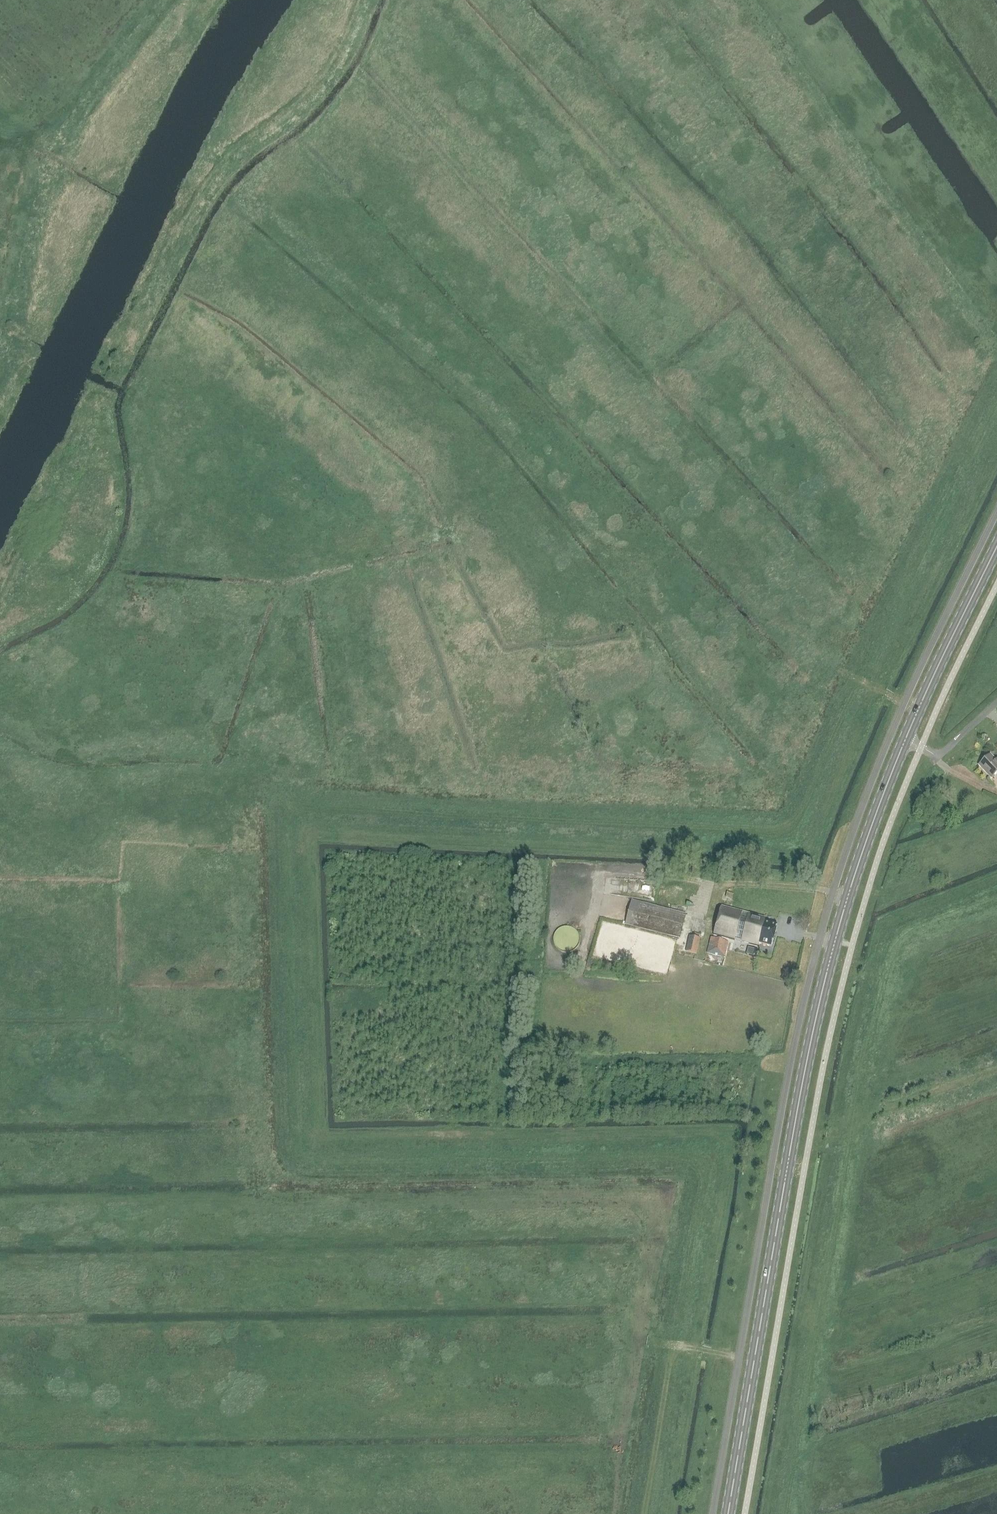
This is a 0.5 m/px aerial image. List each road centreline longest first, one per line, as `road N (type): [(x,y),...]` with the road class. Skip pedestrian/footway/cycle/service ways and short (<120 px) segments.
road 1 (primary): [(729,1513),(808,1043),(906,739)]
road 2 (track): [(791,1141),(809,1142),(996,1072)]
road 3 (primary): [(906,739),(996,545)]

